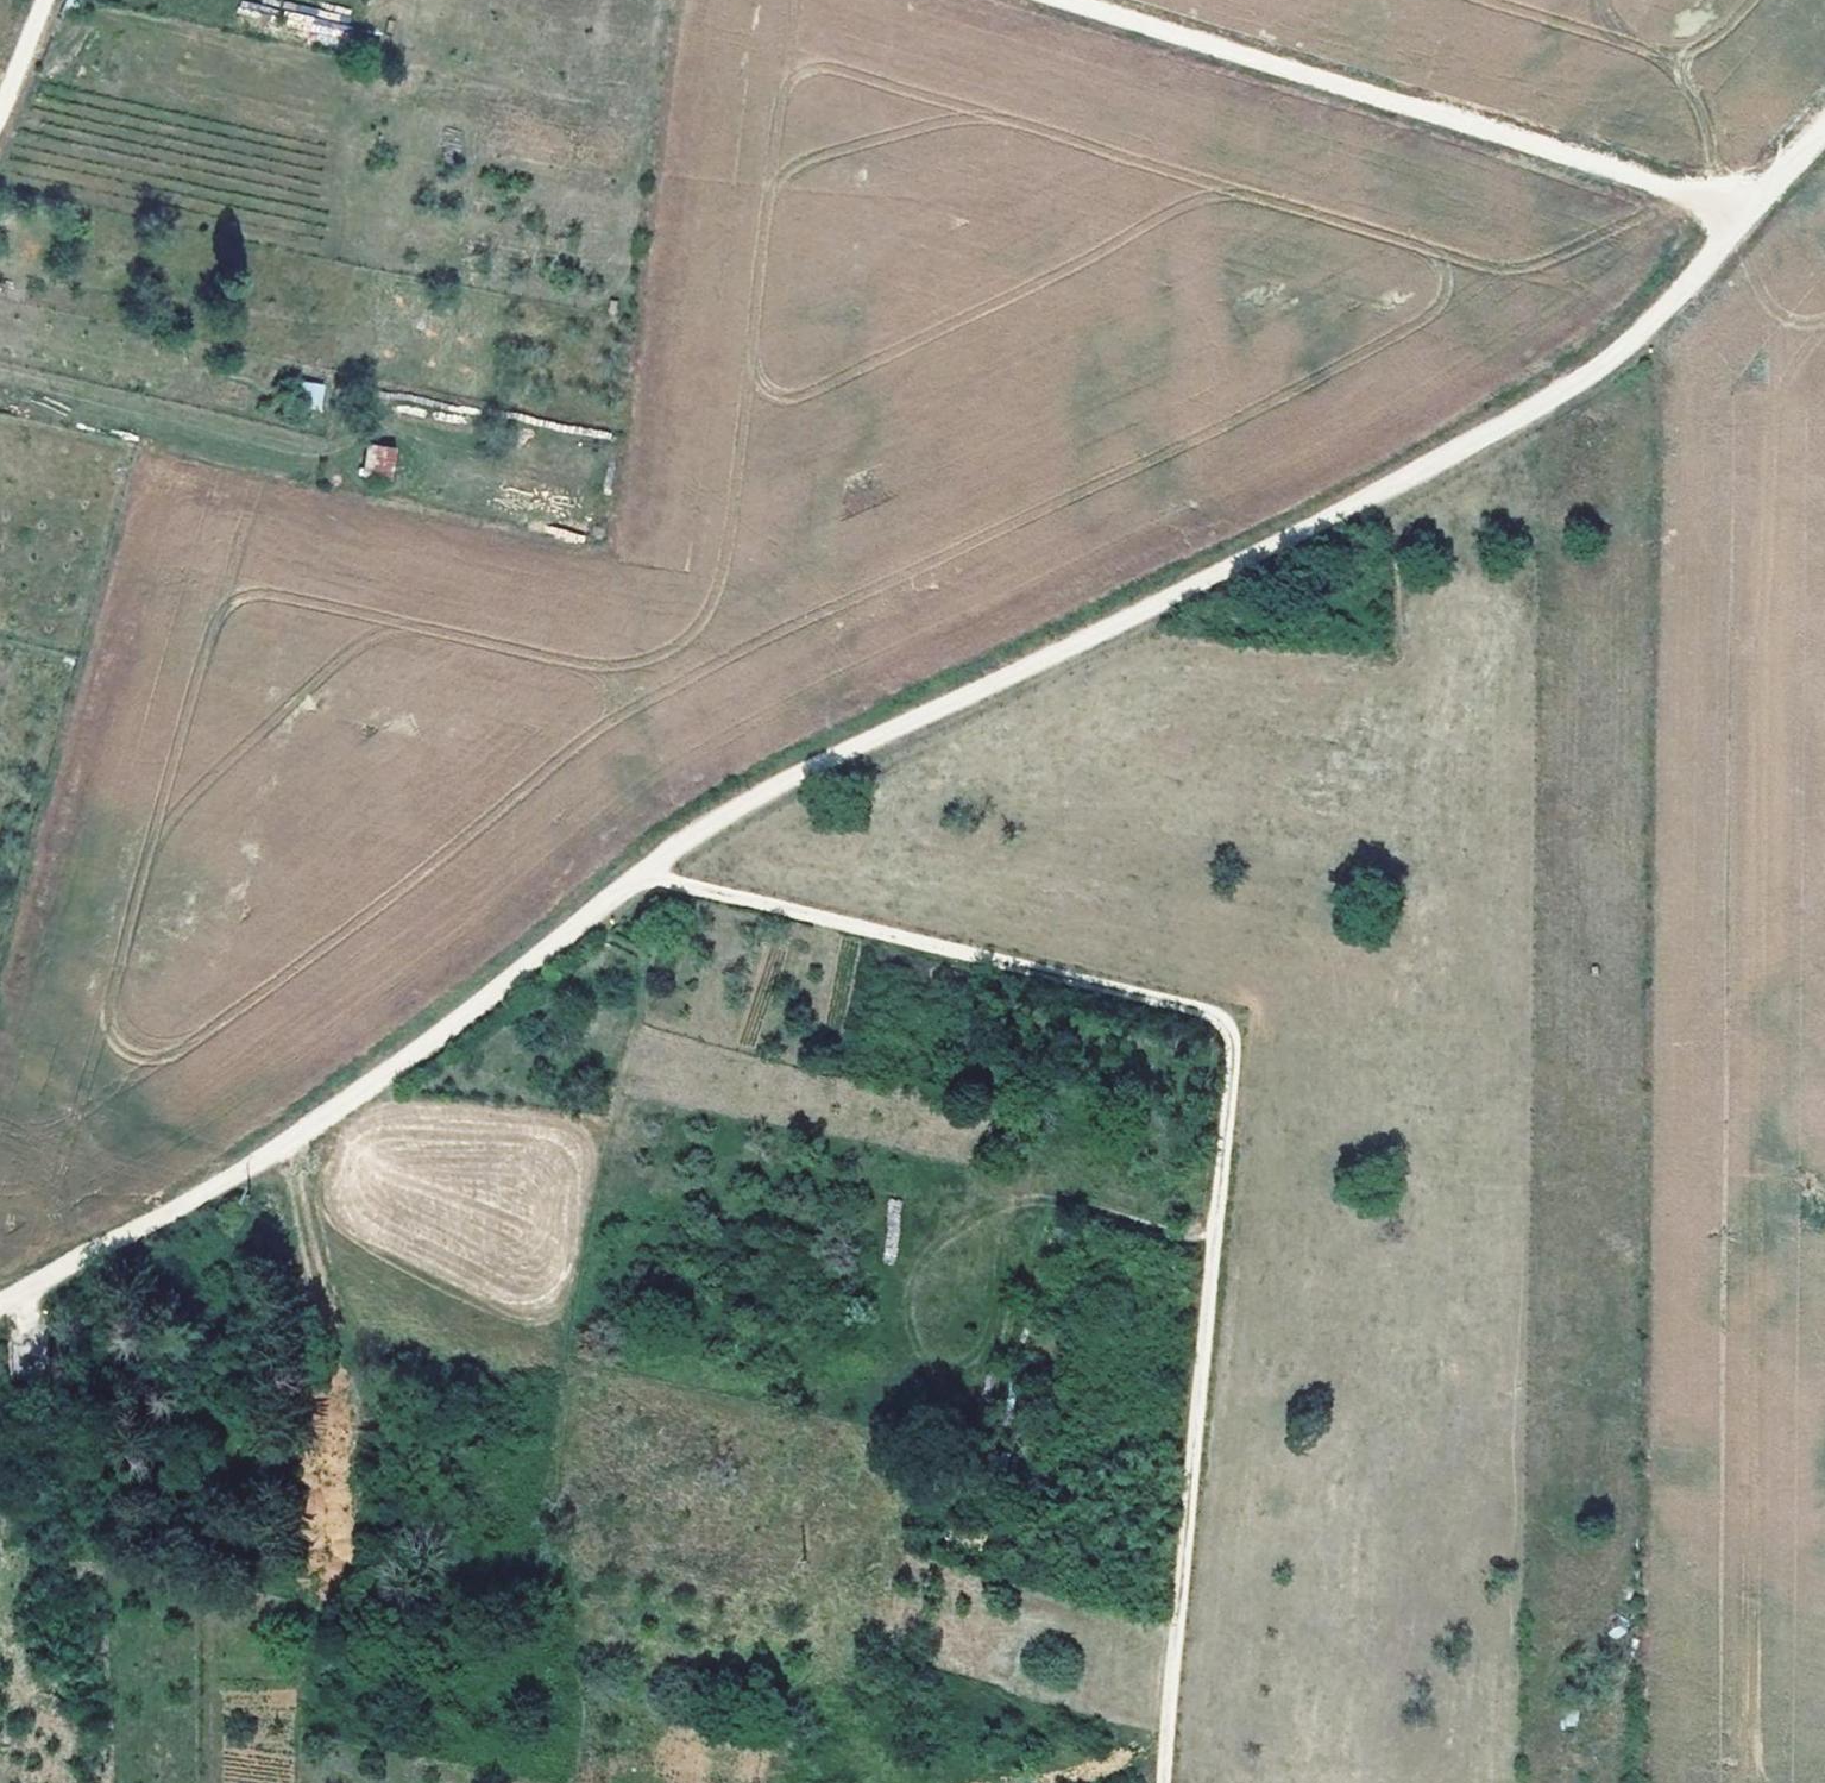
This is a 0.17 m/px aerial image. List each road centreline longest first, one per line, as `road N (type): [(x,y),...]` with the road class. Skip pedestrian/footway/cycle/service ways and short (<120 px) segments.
road 1 (track): [(0,1312),(243,1183),(495,1003),(700,835),(1486,447),(1597,378),(1824,134)]
road 2 (track): [(639,883),(1208,1018),(1222,1032),(1233,1074),(1163,1782)]
road 3 (track): [(1042,0),(1671,193),(1736,236)]
road 4 (track): [(0,127),(46,0)]

